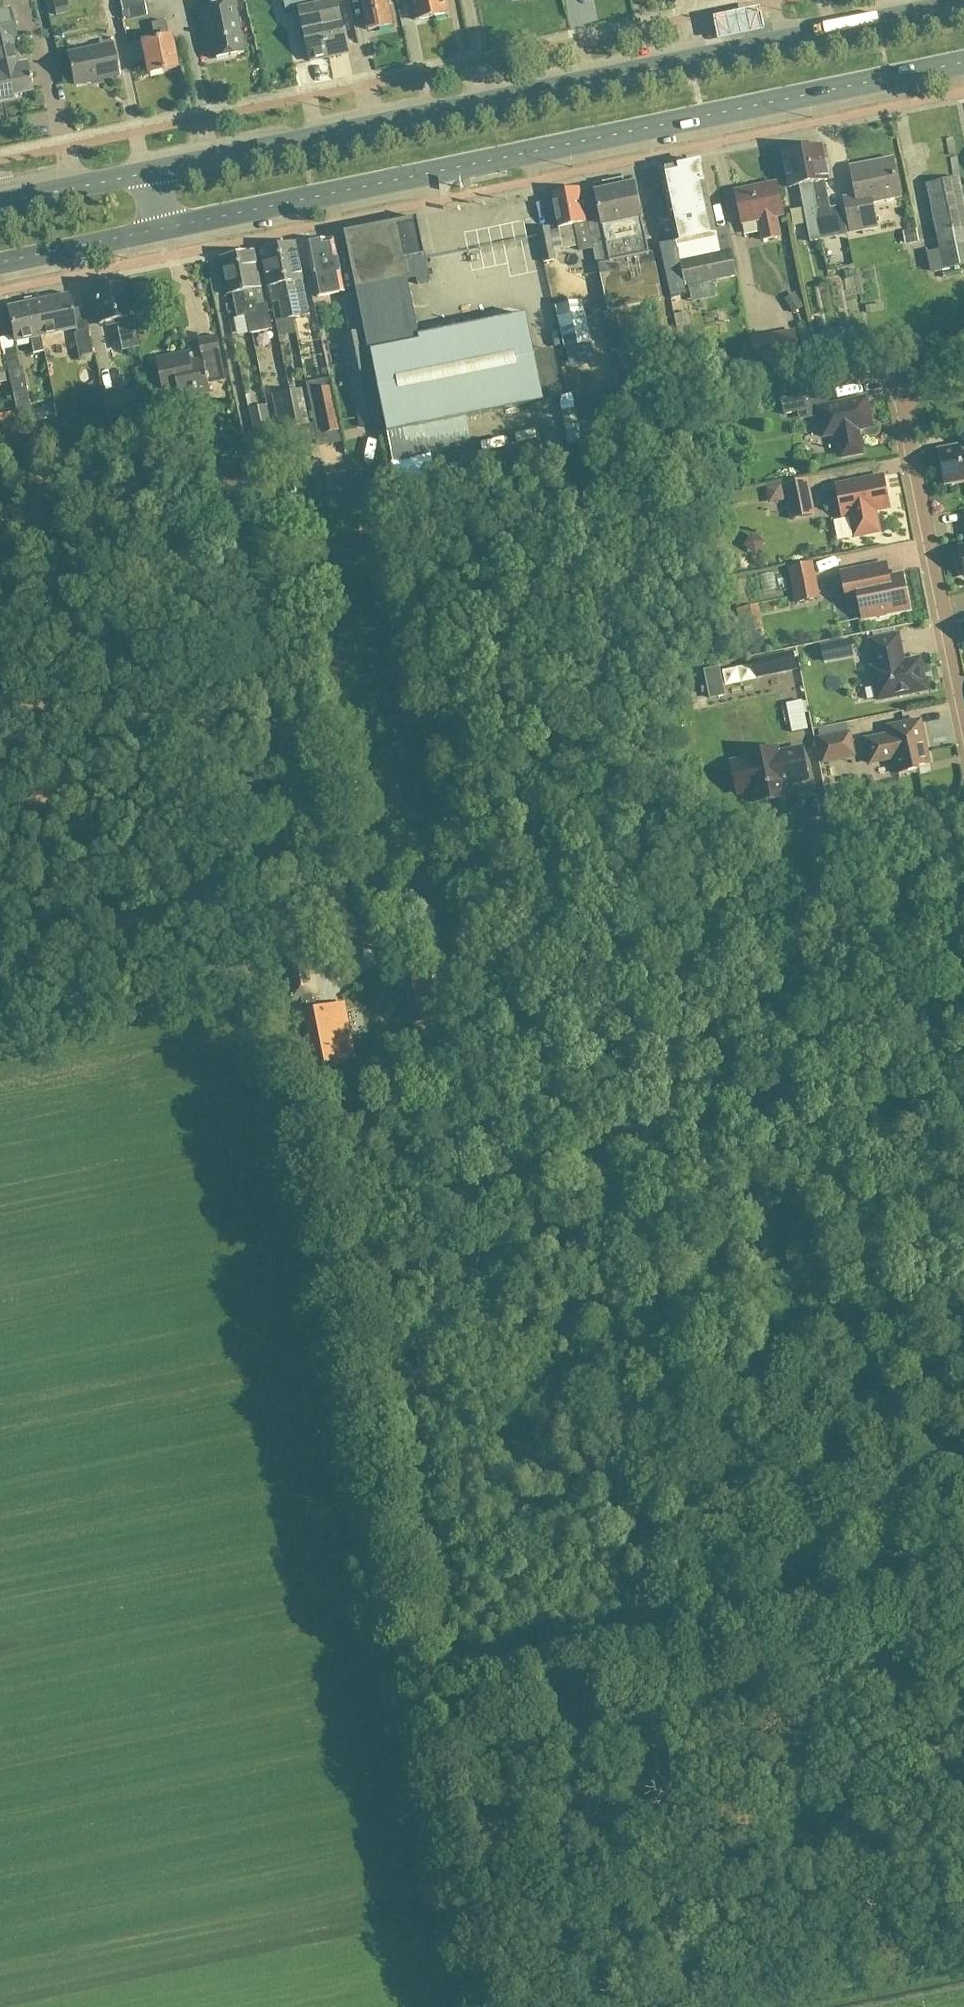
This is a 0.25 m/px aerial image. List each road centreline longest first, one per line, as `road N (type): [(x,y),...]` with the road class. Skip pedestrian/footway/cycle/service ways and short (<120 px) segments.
road 1 (track): [(493,2006),(271,965)]
road 2 (primary): [(963,7),(148,173)]
road 3 (primary): [(164,230),(963,67)]
road 4 (residential): [(271,965),(302,928),(324,925),(379,942),(963,820)]
road 5 (residential): [(246,434),(252,469),(196,530),(187,557),(271,965)]
road 6 (track): [(963,1604),(431,1707)]
road 7 (residential): [(963,705),(903,401),(963,388)]
road 8 (unclassified): [(243,970),(0,1021)]
road 9 (primary): [(0,265),(164,230)]
road 10 (primary): [(148,173),(0,205)]

